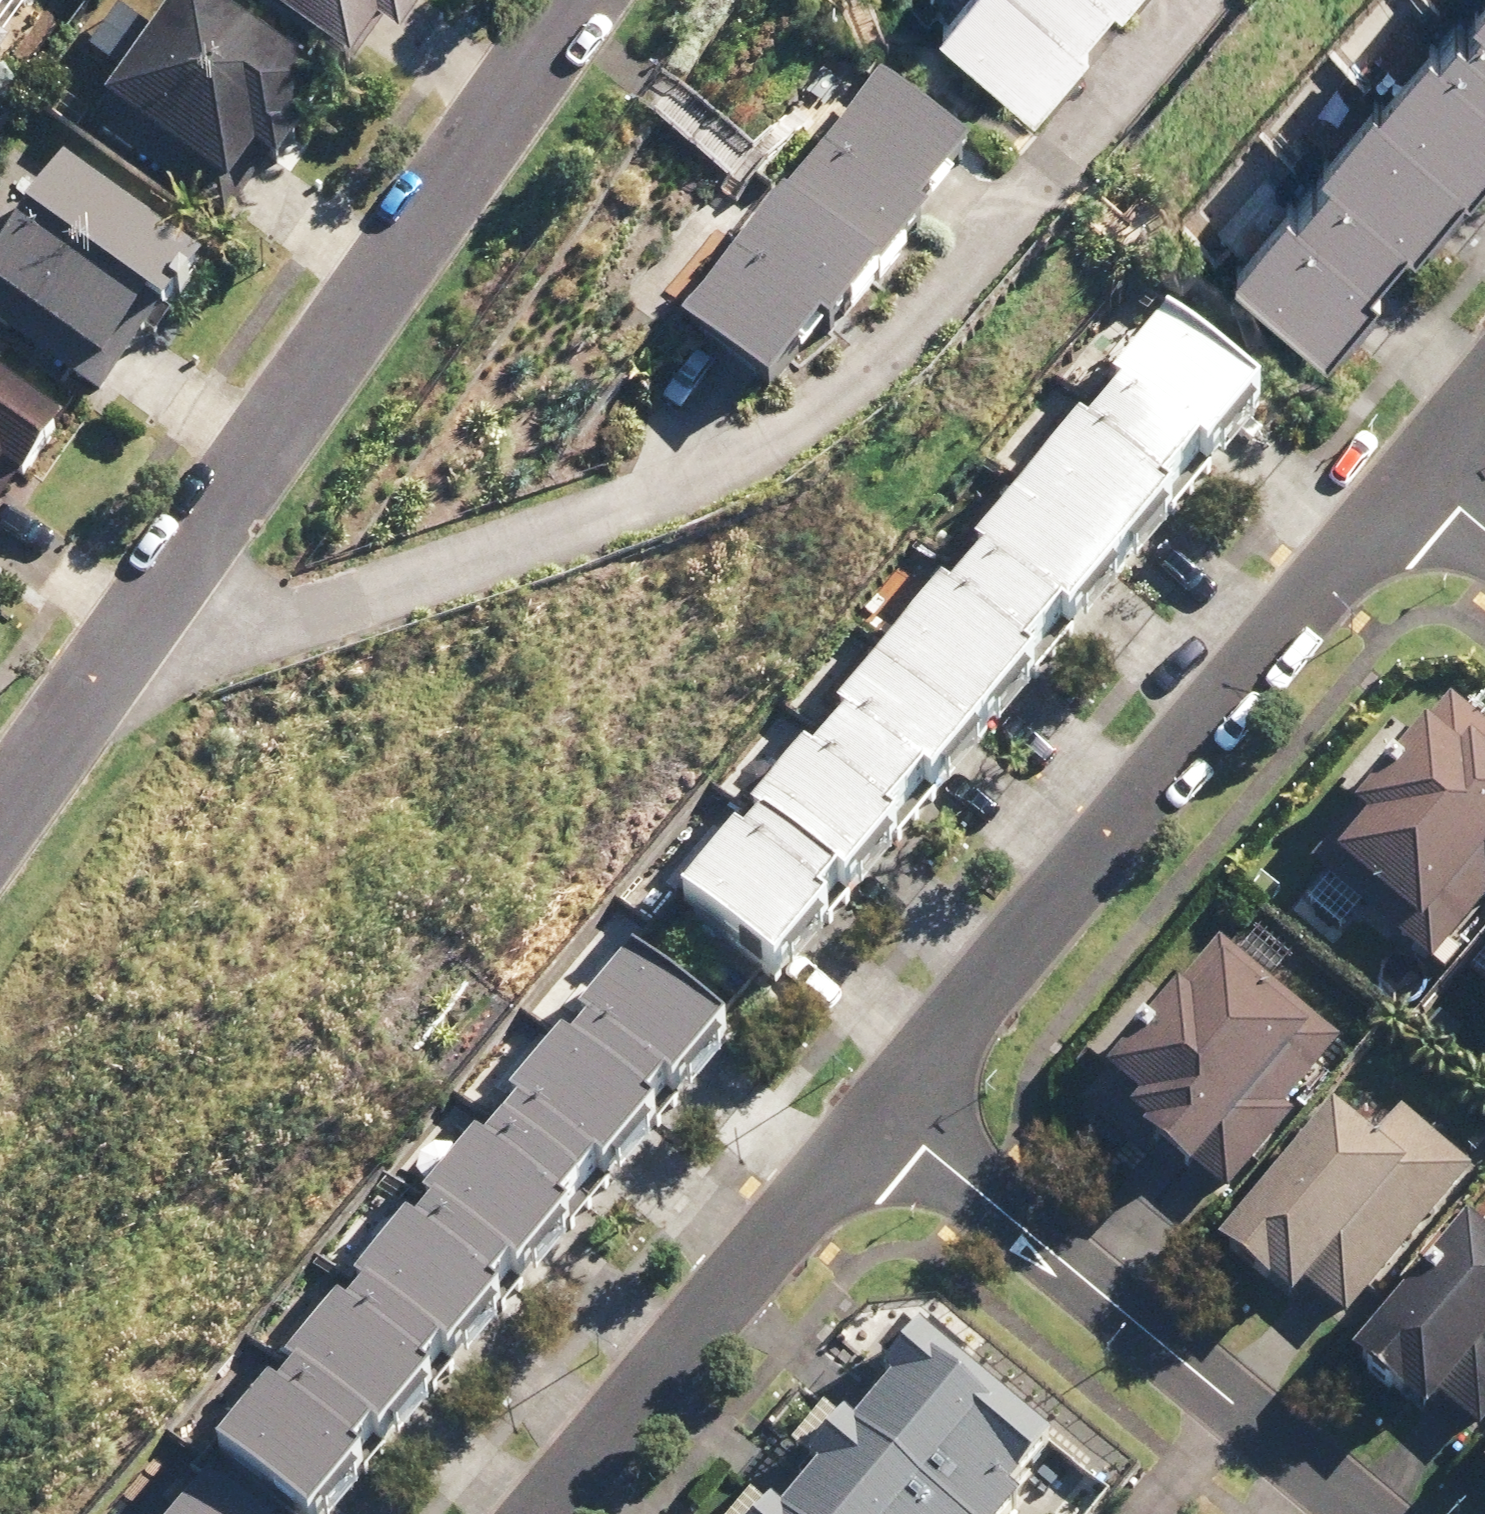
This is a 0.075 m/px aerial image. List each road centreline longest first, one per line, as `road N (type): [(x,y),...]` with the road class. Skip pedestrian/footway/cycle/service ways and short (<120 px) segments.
road 1 (residential): [(88,700),(706,492),(871,390),(1043,169),(1197,0)]
road 2 (residential): [(573,0),(88,700)]
road 3 (residential): [(888,1117),(1424,478)]
road 4 (residential): [(548,1513),(888,1117)]
road 5 (residential): [(888,1117),(1237,1411)]
road 6 (residential): [(1237,1411),(1363,1513)]
road 7 (residential): [(88,700),(0,821)]
road 8 (residential): [(1152,1513),(1237,1411)]

